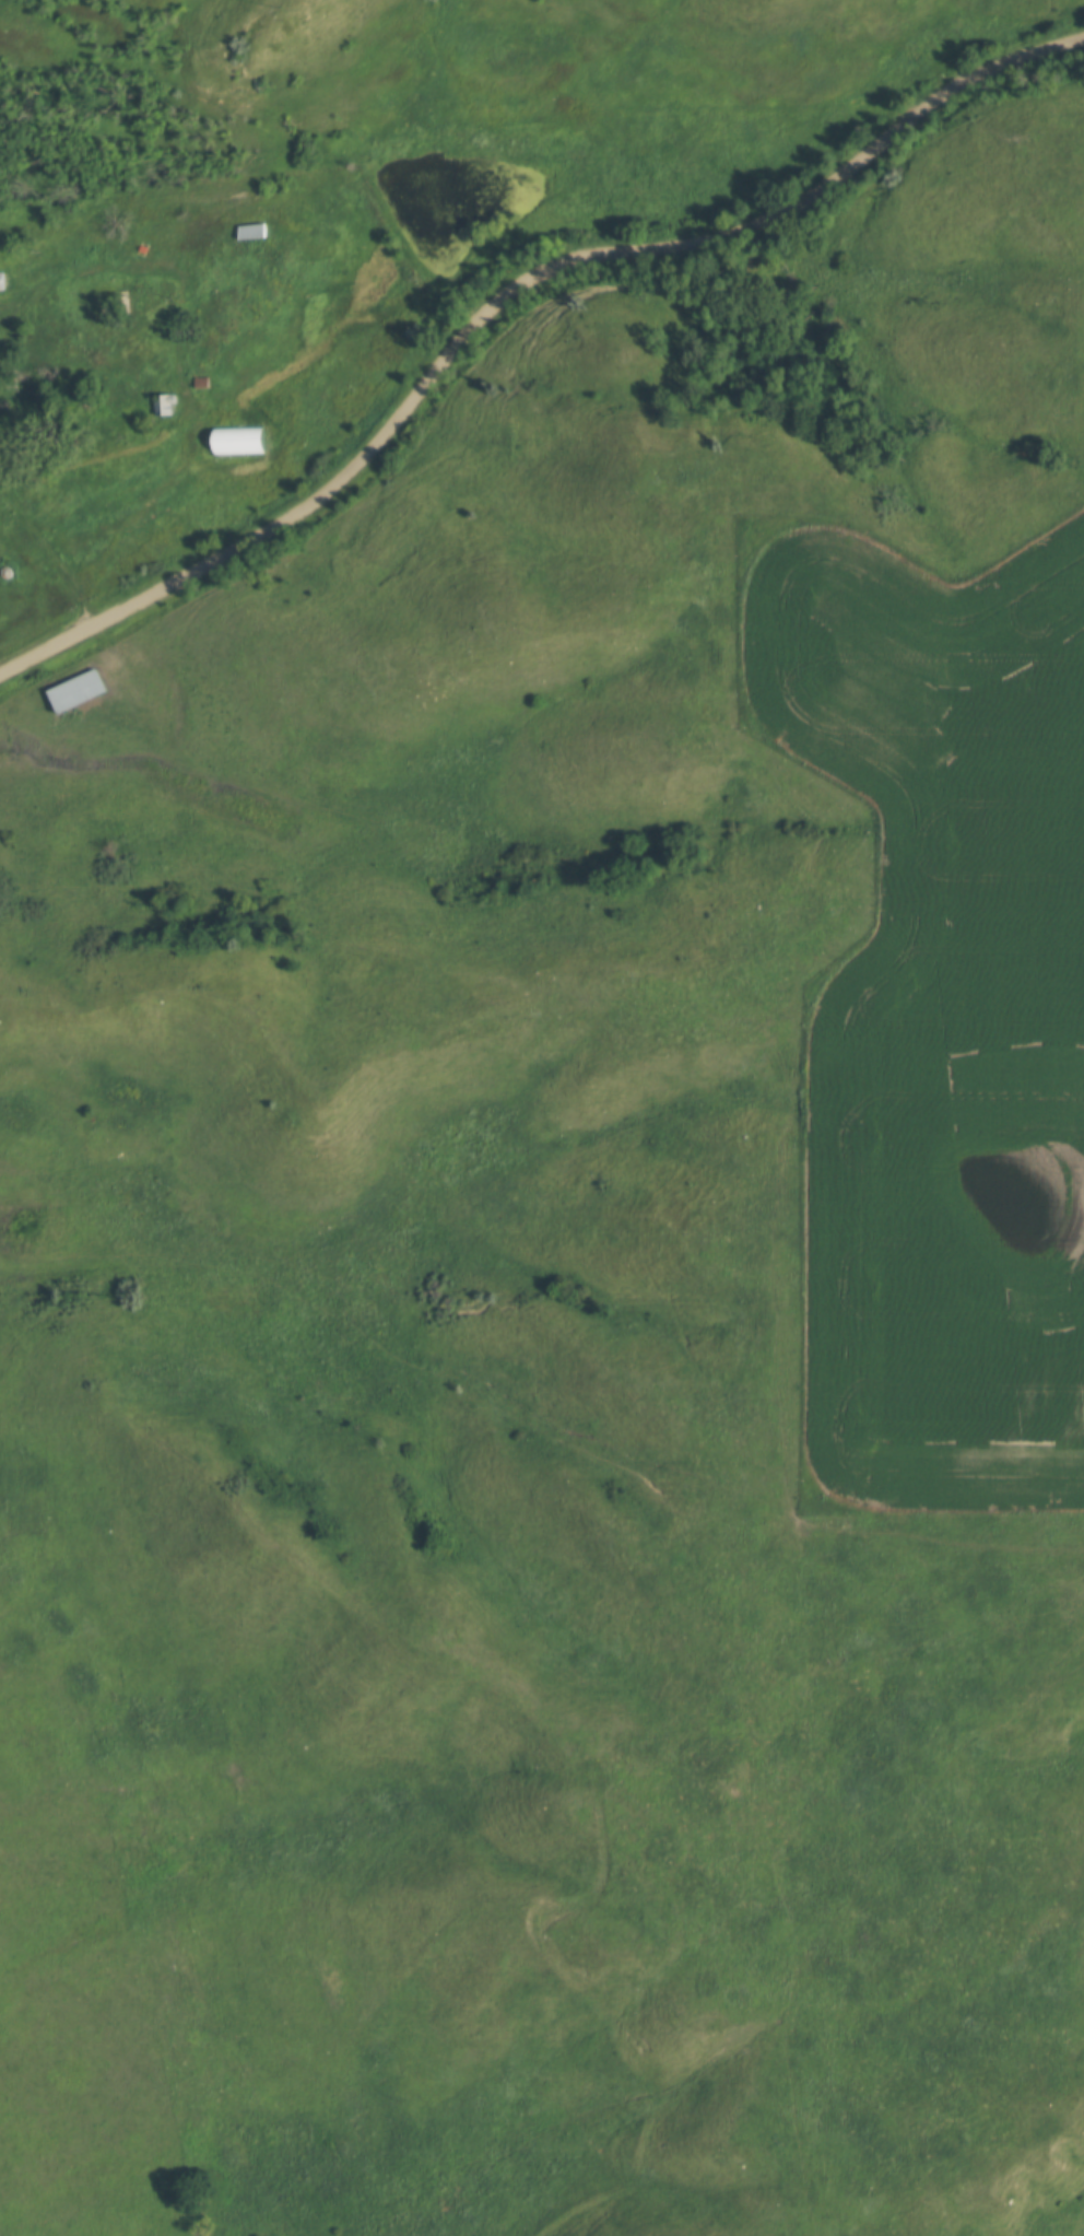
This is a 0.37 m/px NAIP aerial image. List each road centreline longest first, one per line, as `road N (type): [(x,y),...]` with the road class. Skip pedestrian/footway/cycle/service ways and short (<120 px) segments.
road 1 (residential): [(0,685),(344,489),(482,325),(527,290),(576,266),(695,247),(762,225),(967,68),(1083,31)]

